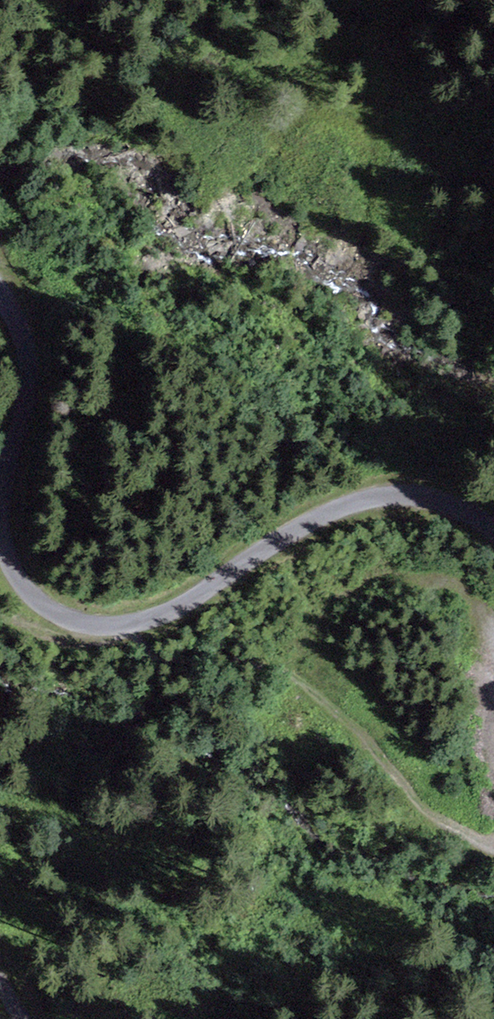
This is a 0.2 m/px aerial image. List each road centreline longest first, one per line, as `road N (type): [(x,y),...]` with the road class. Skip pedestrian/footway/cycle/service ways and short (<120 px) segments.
road 1 (tertiary): [(493,529),(430,497),(369,499),(288,535),(156,619),(119,627),(66,619),(28,595),(2,543),(2,497),(29,357),(0,296)]
road 2 (track): [(493,848),(119,627)]

